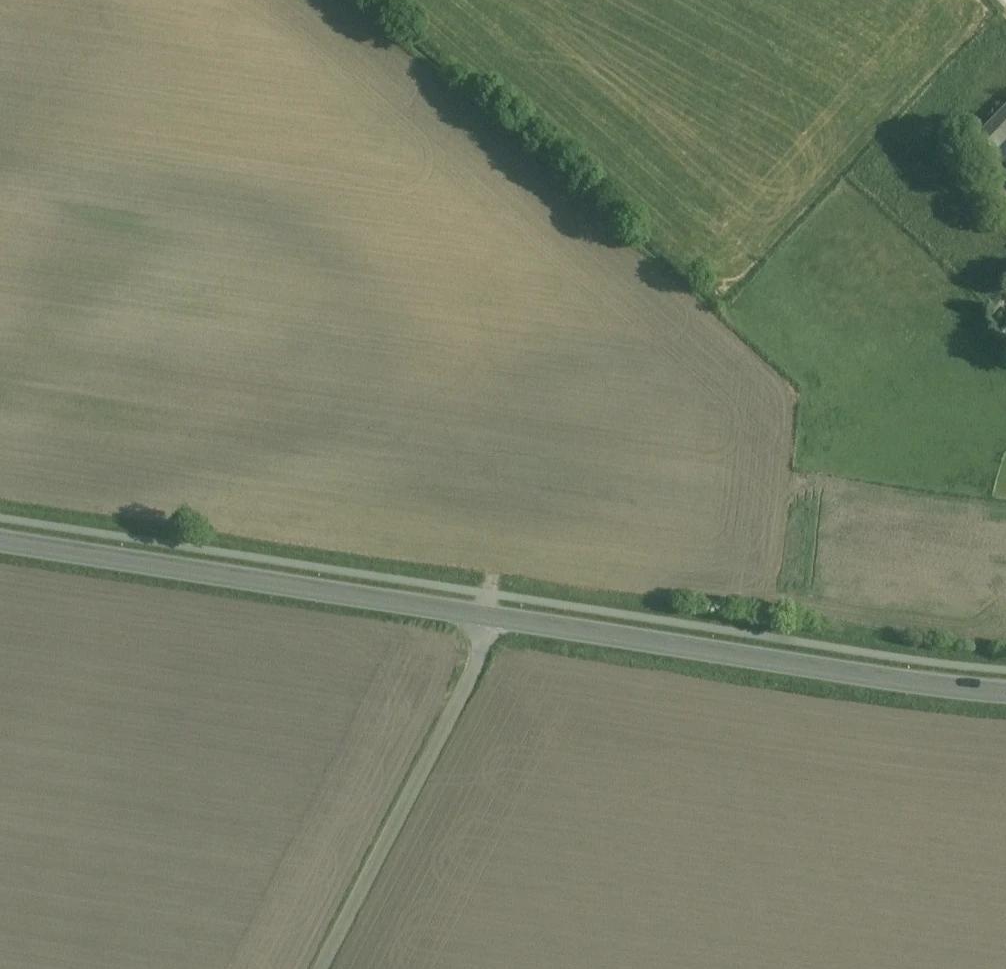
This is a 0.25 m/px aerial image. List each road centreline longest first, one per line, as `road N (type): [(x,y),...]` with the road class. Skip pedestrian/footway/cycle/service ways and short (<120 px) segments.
road 1 (tertiary): [(1005,691),(488,616)]
road 2 (tertiary): [(488,616),(0,539)]
road 3 (unclassified): [(321,968),(477,659),(488,616)]

